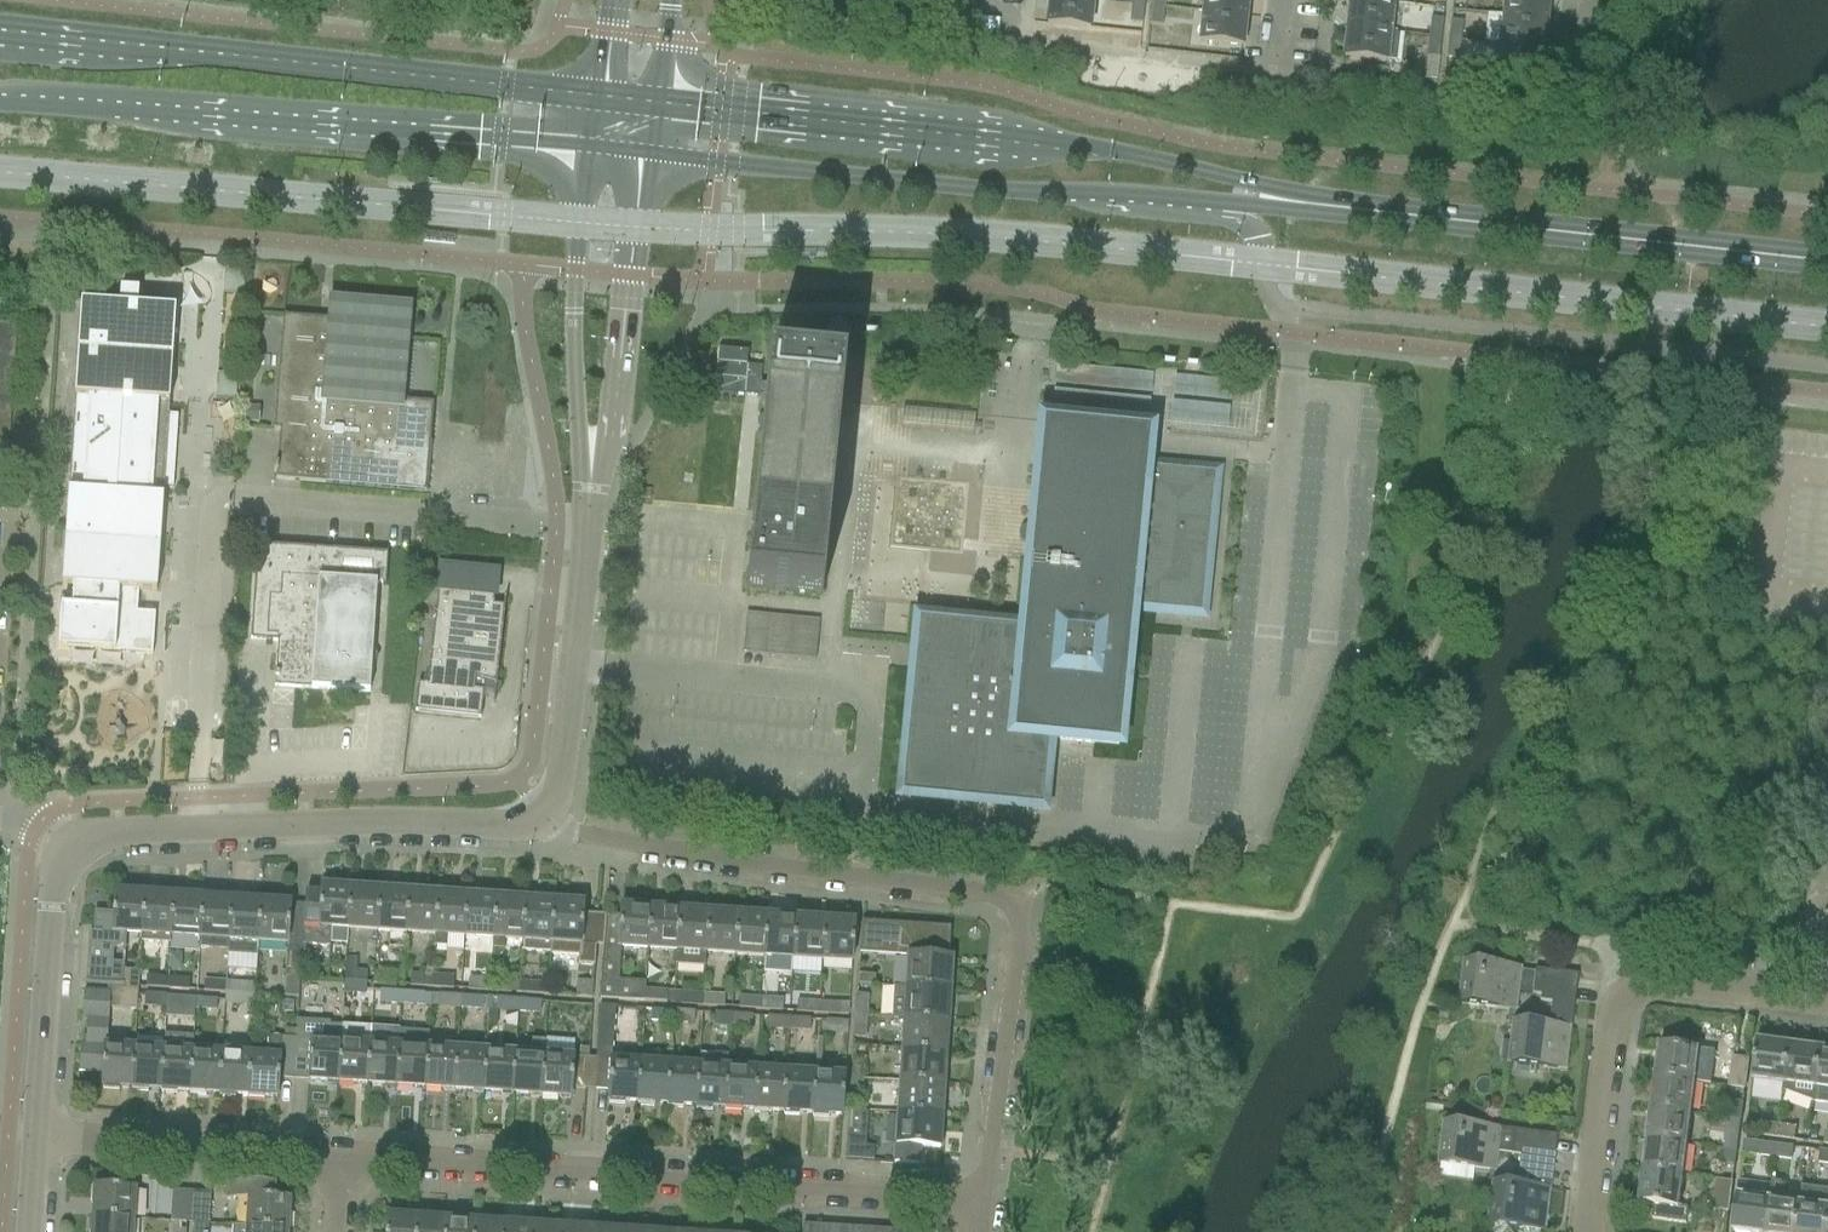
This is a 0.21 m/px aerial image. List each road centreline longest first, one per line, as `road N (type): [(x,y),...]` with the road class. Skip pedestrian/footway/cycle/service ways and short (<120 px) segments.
road 1 (residential): [(984,1201),(1018,939),(1016,905),(982,890),(576,835),(543,814)]
road 2 (secondary): [(647,153),(981,190),(1335,208)]
road 3 (secondary): [(1335,208),(1141,156),(656,101)]
road 4 (residential): [(984,1201),(346,1159)]
road 5 (secondary): [(599,95),(0,38)]
road 6 (secondary): [(0,105),(590,148)]
road 7 (secondary): [(1827,262),(1335,208)]
road 8 (tertiary): [(70,853),(112,833),(503,825),(543,814)]
road 9 (tertiary): [(590,148),(572,342),(587,518)]
road 10 (tertiary): [(587,518),(614,428),(647,153)]
road 11 (residential): [(346,1159),(35,1139)]
road 12 (tertiary): [(543,814),(561,765),(587,518)]
road 13 (tertiary): [(35,1139),(51,896),(70,853)]
road 14 (residential): [(1584,1231),(1614,1007),(1635,987)]
road 15 (residential): [(1827,1002),(1665,981),(1635,987)]

